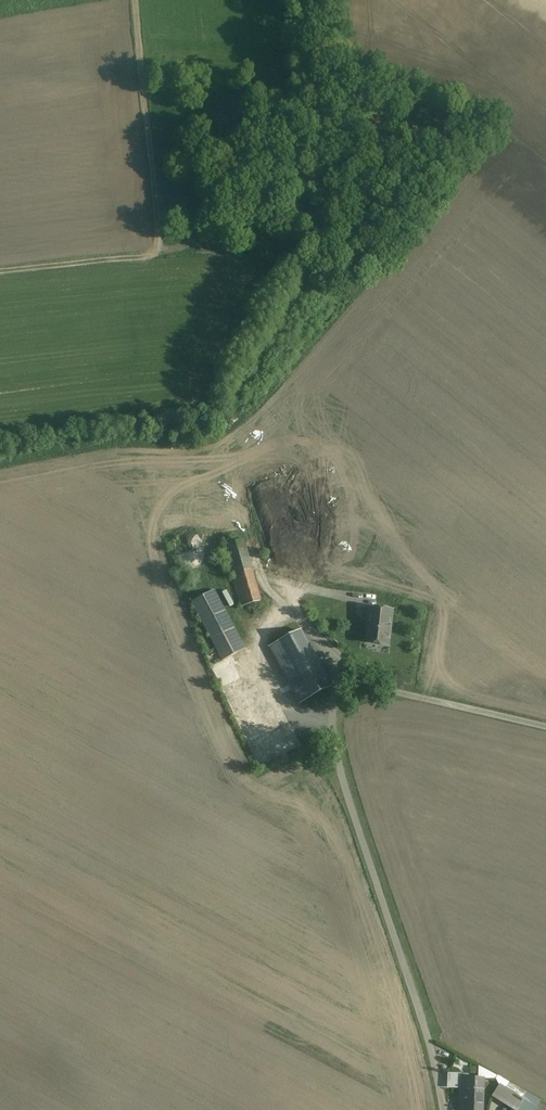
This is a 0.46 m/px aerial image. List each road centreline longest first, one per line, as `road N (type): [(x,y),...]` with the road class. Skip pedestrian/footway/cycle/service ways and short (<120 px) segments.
road 1 (track): [(330,650),(337,764),(431,1046)]
road 2 (track): [(157,253),(132,0)]
road 3 (unclassified): [(0,272),(157,253)]

